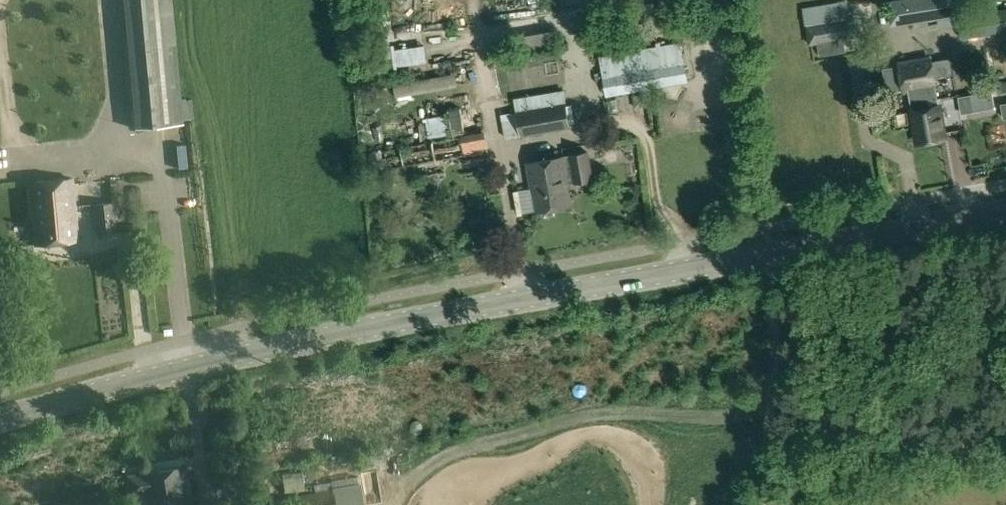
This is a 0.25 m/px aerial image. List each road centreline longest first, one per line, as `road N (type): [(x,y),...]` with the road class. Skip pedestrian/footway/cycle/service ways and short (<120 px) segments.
road 1 (tertiary): [(0,421),(326,338),(762,258)]
road 2 (tertiary): [(762,258),(1005,212)]
road 3 (unclassified): [(762,258),(763,504)]

